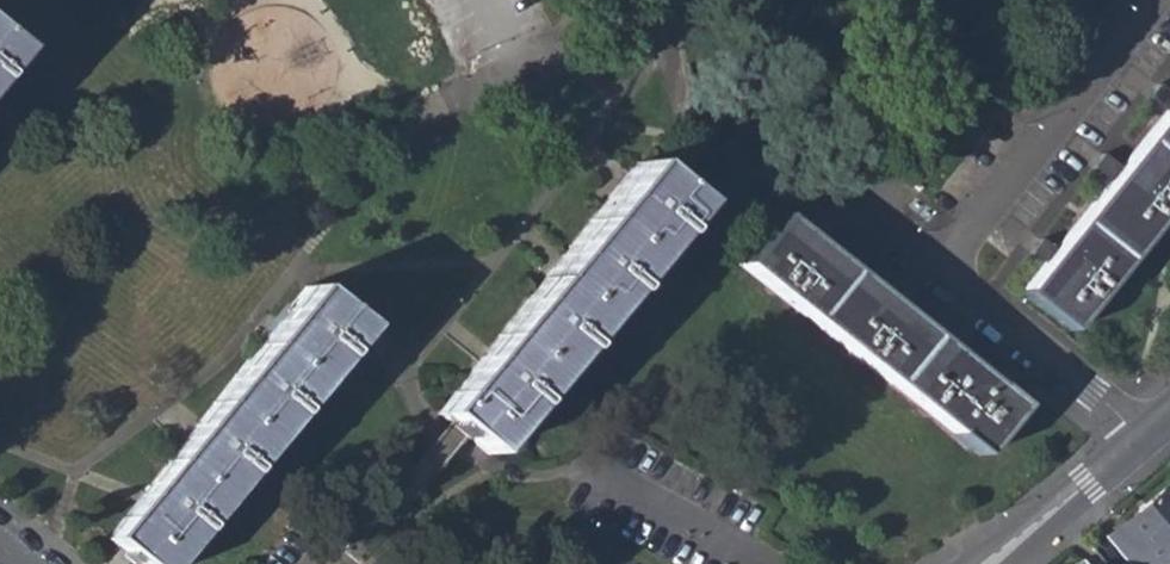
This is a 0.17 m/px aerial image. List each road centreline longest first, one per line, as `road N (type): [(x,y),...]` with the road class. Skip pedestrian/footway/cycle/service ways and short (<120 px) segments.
road 1 (residential): [(937,271),(1157,0)]
road 2 (residential): [(1143,437),(1094,390),(937,271)]
road 3 (residential): [(1143,437),(994,563)]

